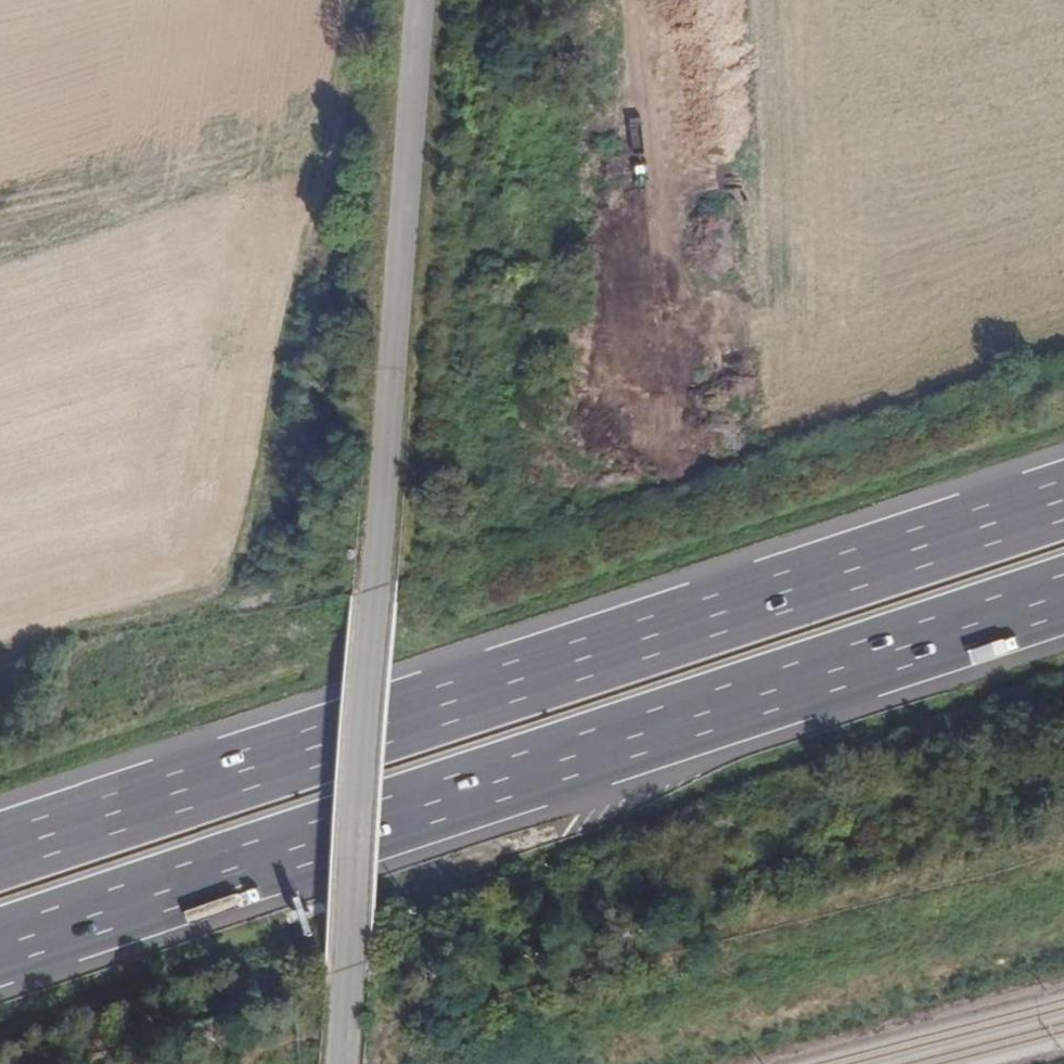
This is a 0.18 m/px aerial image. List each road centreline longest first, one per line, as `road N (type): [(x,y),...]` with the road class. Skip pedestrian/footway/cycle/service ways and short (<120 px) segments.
road 1 (motorway): [(0,948),(1063,595)]
road 2 (motorway): [(1063,498),(0,851)]
road 3 (tertiary): [(417,0),(342,1063)]
road 4 (track): [(0,650),(233,588),(258,562),(324,210),(349,0)]
road 5 (track): [(652,0),(645,381)]

